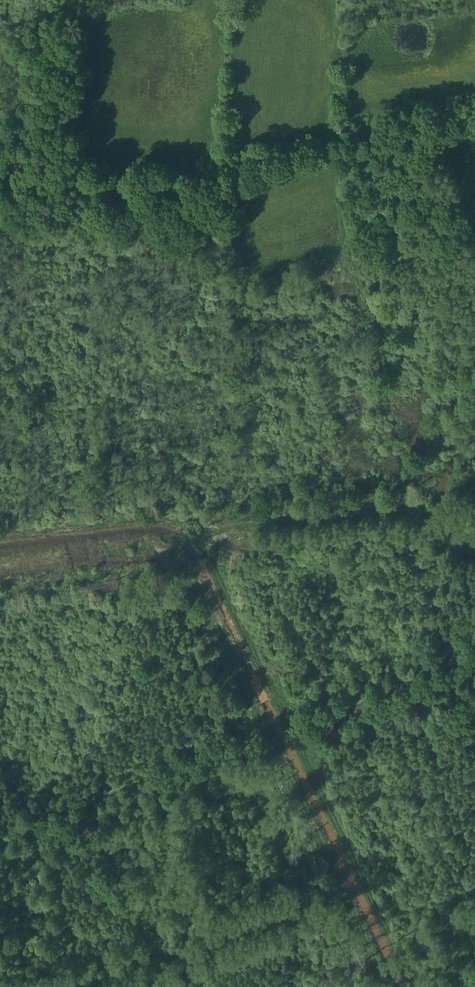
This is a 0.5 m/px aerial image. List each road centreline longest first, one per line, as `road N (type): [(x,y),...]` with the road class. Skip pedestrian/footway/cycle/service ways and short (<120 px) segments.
road 1 (track): [(474,657),(0,833)]
road 2 (track): [(474,103),(166,181),(92,181),(0,167)]
road 3 (track): [(195,538),(426,518)]

